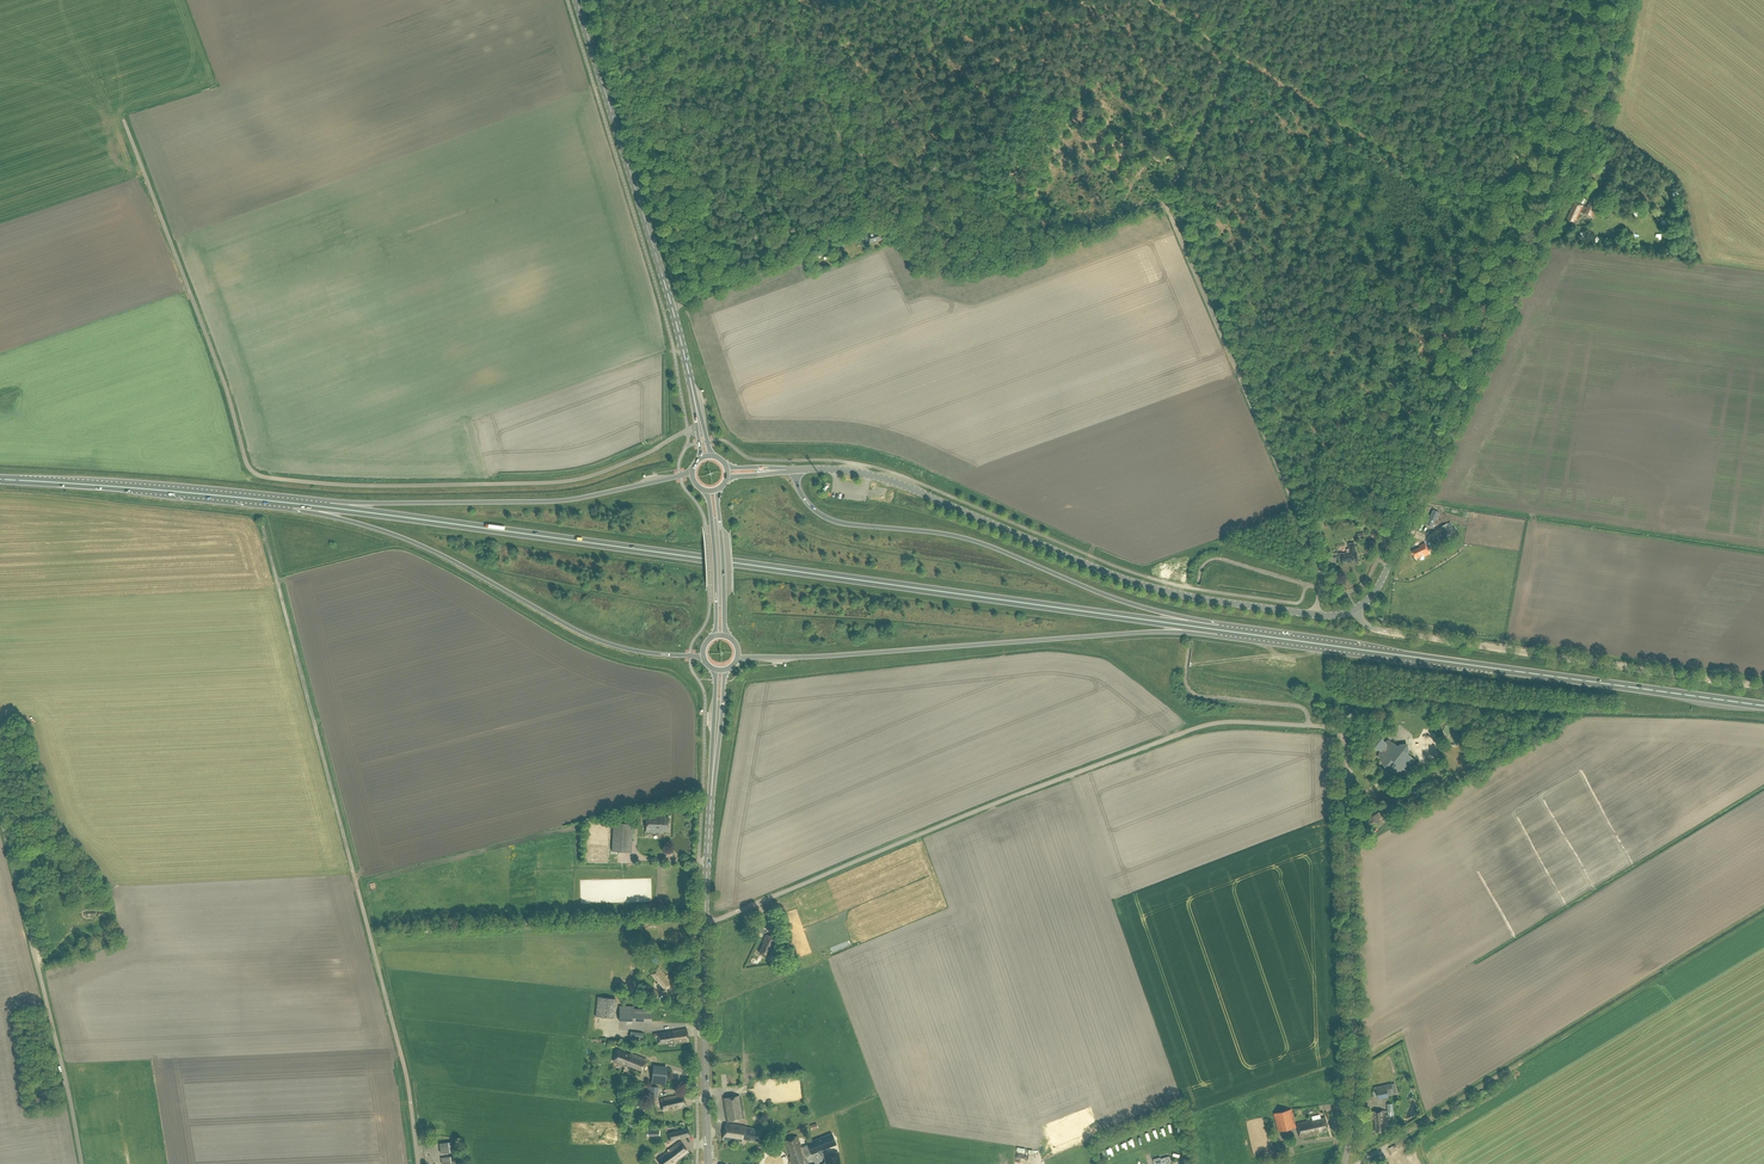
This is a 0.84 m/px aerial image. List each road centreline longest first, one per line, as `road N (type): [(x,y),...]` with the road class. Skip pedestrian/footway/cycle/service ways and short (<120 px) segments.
road 1 (trunk): [(1194,625),(326,506)]
road 2 (unclassified): [(697,430),(595,474),(553,482),(366,486),(254,473),(124,120)]
road 3 (unclassified): [(704,925),(1208,725),(1324,726),(1343,735)]
road 4 (tertiary): [(1355,609),(1387,572),(1599,113),(1628,0)]
road 5 (unclassified): [(418,1163),(407,1079),(263,527)]
road 6 (trunk): [(1763,705),(1194,625)]
road 7 (tertiary): [(1316,616),(1154,590),(905,486),(795,469)]
road 8 (trunk): [(738,658),(1194,625)]
road 9 (trunk): [(1194,625),(966,538),(833,522),(807,503),(795,469)]
road 10 (trunk): [(295,503),(431,550),(597,640),(703,656)]
road 11 (unclassified): [(1171,217),(1320,566),(1316,616)]
road 12 (unclassified): [(1343,1163),(1354,1102),(1354,1017),(1343,735)]
road 13 (unclassified): [(1763,686),(1391,633),(1367,627),(1355,609)]
road 14 (primary): [(695,400),(576,0)]
road 15 (track): [(785,0),(851,148),(1068,236)]
road 16 (track): [(672,308),(879,222),(895,224),(955,277),(1005,261)]
road 17 (trunk): [(692,474),(544,501),(326,506)]
road 18 (unclassified): [(82,1163),(0,811)]
road 19 (track): [(1521,238),(1230,53)]
road 20 (trunk): [(295,503),(0,479)]
road 21 (primary): [(707,1163),(704,925)]
road 22 (primary): [(704,925),(714,759)]
road 23 (track): [(1166,206),(1230,53)]
road 24 (primary): [(725,636),(717,491)]
road 25 (primary): [(708,492),(717,636)]

